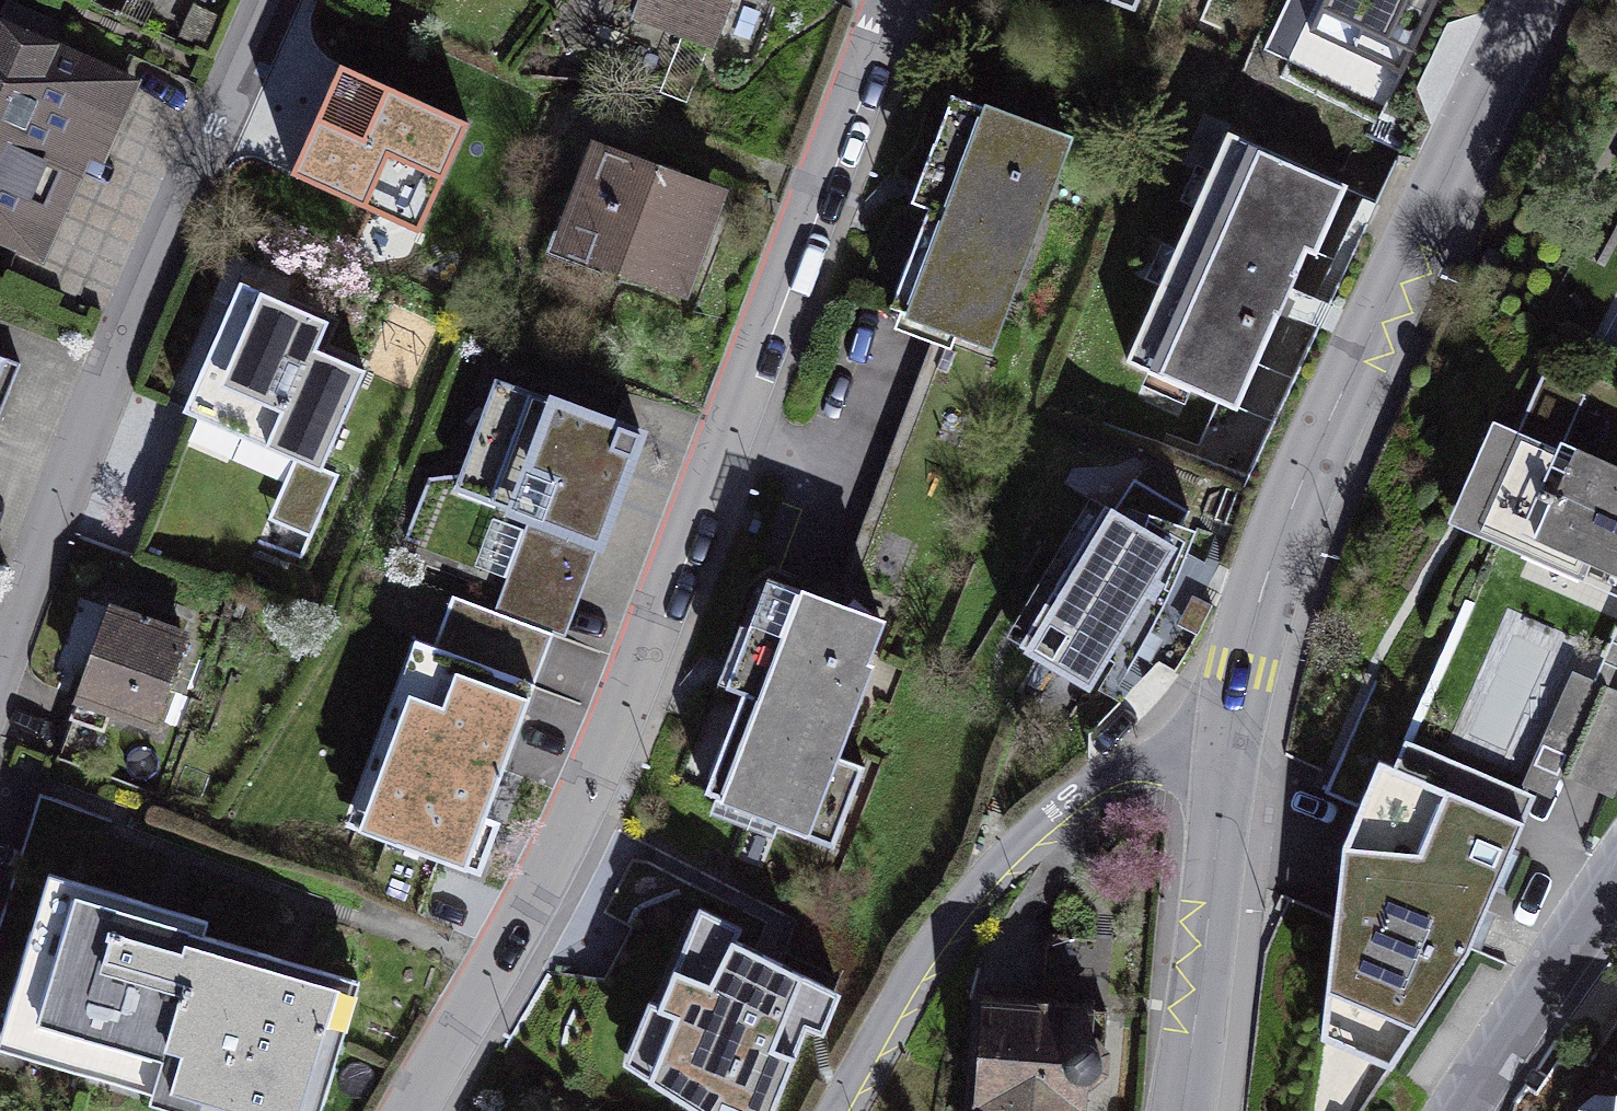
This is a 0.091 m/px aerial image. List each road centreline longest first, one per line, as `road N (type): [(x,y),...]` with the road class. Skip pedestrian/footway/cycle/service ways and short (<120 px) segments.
road 1 (residential): [(432,1110),(650,741),(923,0)]
road 2 (residential): [(1229,761),(1281,539),(1530,0)]
road 3 (residential): [(274,0),(0,664)]
road 4 (residential): [(1229,761),(1192,757),(1139,767),(1075,800),(1015,848),(959,916),(839,1110)]
road 5 (residential): [(1185,1110),(1229,761)]
road 6 (residential): [(1616,870),(1524,1000),(1460,1110)]

